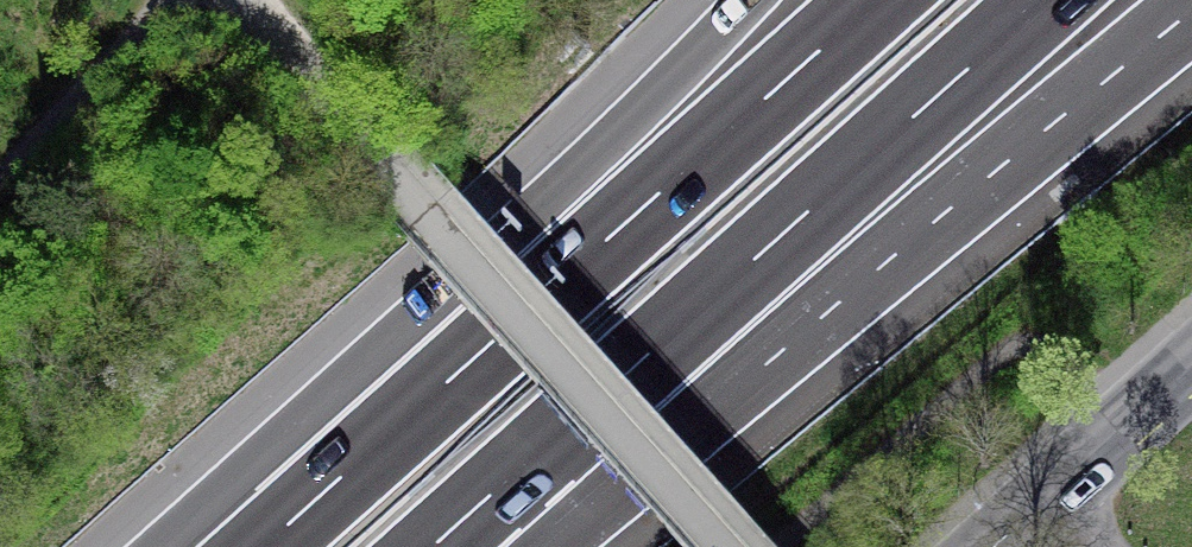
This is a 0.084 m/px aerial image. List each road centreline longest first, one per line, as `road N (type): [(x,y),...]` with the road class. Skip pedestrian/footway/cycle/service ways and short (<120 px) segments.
road 1 (motorway): [(876,0),(289,523)]
road 2 (motorway): [(751,0),(585,164),(289,523)]
road 3 (motorway): [(625,376),(1191,7)]
road 4 (motorway): [(625,376),(1046,0)]
road 5 (track): [(432,207),(244,0)]
road 6 (secondary): [(1191,369),(994,546)]
road 7 (motorway): [(434,546),(625,376)]

